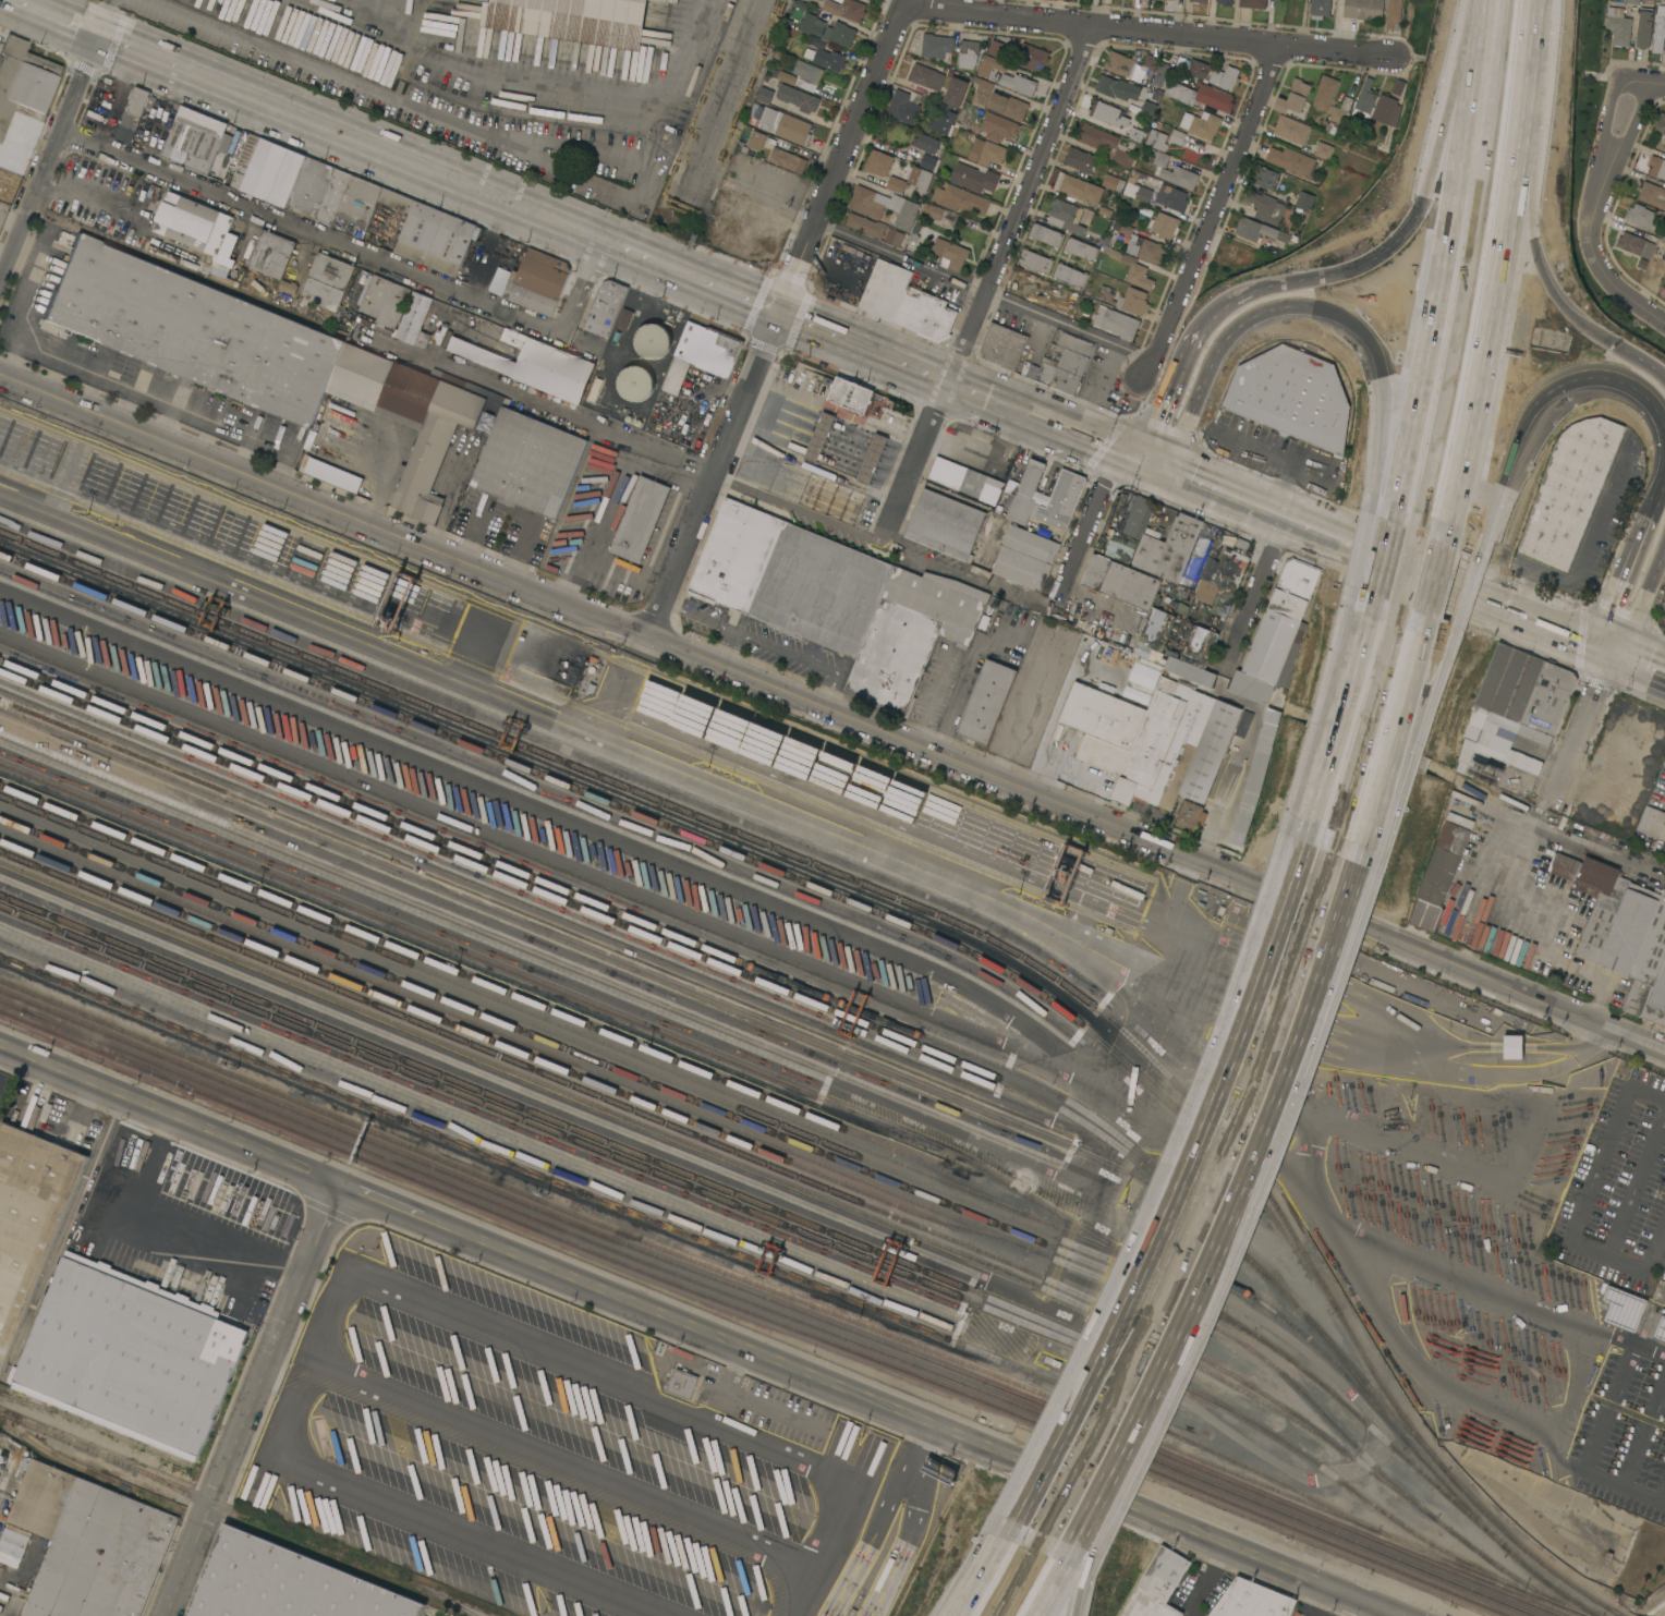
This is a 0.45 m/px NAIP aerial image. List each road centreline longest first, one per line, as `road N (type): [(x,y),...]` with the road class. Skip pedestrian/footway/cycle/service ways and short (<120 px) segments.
road 1 (residential): [(0,381),(648,635),(1158,853),(1563,1012)]
road 2 (tertiary): [(0,1046),(1396,1615)]
road 3 (motorway): [(1067,1542),(1204,1257),(1353,858)]
road 4 (motorway): [(1317,845),(1168,1243),(1025,1526)]
road 5 (primary): [(95,36),(671,277)]
road 6 (residential): [(57,131),(603,350)]
road 7 (motorway): [(1443,539),(1475,399),(1531,0)]
road 8 (motorway): [(1487,0),(1465,232),(1406,526)]
road 9 (residential): [(1094,26),(895,514)]
road 10 (residential): [(907,5),(1395,56)]
road 11 (residential): [(337,1183),(166,1615)]
road 12 (residential): [(1278,45),(1159,351),(1141,376)]
road 13 (residential): [(909,0),(774,319)]
road 14 (residential): [(774,319),(648,635)]
road 15 (motorway): [(1583,324),(1544,275),(1534,238),(1532,0)]
road 16 (residential): [(95,36),(0,271)]
road 17 (motorway): [(1430,193),(1396,246),(1361,267),(1237,300)]
road 18 (primary): [(1137,462),(1337,540)]
road 19 (primary): [(949,384),(1137,462)]
road 20 (residential): [(1606,159),(1588,250),(1612,285),(1664,328)]
road 21 (motorway): [(1473,0),(1430,193)]
road 22 (motorway): [(1237,300),(1194,340),(1137,462)]
road 23 (motorway): [(1214,354),(1245,320),(1285,304),(1328,306),(1373,344)]
road 24 (primary): [(774,319),(949,384)]
road 25 (motorway): [(1373,344),(1396,416),(1385,521)]
road 26 (motorway): [(1522,414),(1545,390),(1579,374),(1617,375),(1644,390),(1664,416)]
road 27 (residential): [(1287,520),(1224,675)]
road 28 (motorway): [(1370,588),(1344,750)]
road 29 (residential): [(1137,462),(1106,474),(1059,593)]
road 30 (residential): [(1609,653),(1547,801)]
road 31 (motorway): [(1380,765),(1444,618)]
road 32 (motorway): [(1387,599),(1344,750)]
road 33 (motorway): [(1380,765),(1424,616)]
road 34 (motorway): [(1466,551),(1500,447),(1522,414)]
road 35 (motorway): [(1652,513),(1608,617),(1609,653)]
road 36 (motorway): [(1137,462),(1181,433),(1214,354)]

